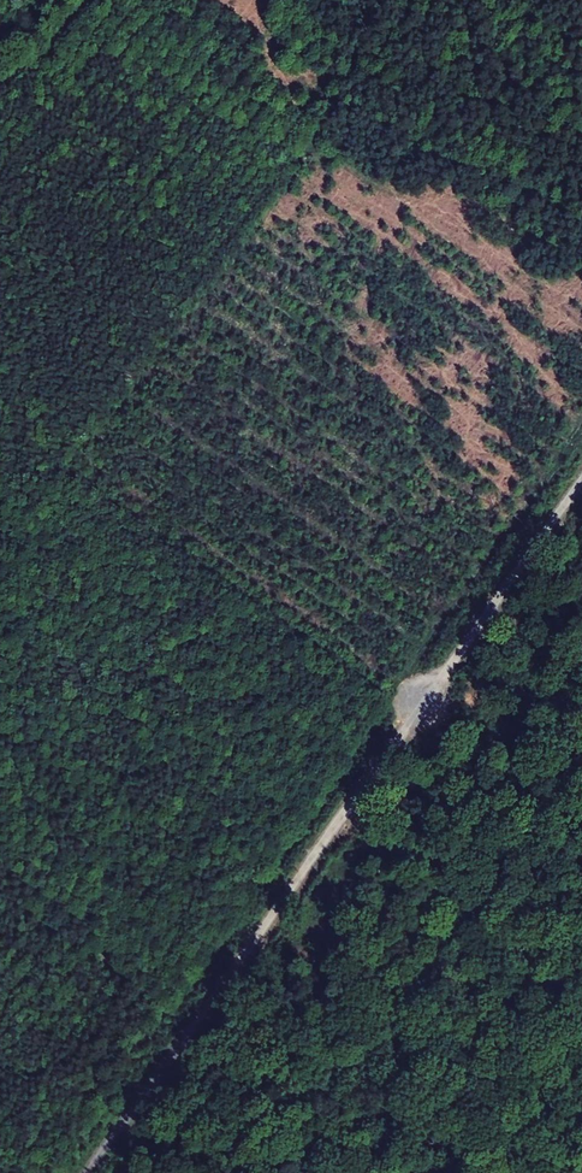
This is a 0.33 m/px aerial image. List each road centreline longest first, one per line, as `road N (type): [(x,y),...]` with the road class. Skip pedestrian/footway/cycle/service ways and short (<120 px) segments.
road 1 (track): [(91,1172),(581,487)]

